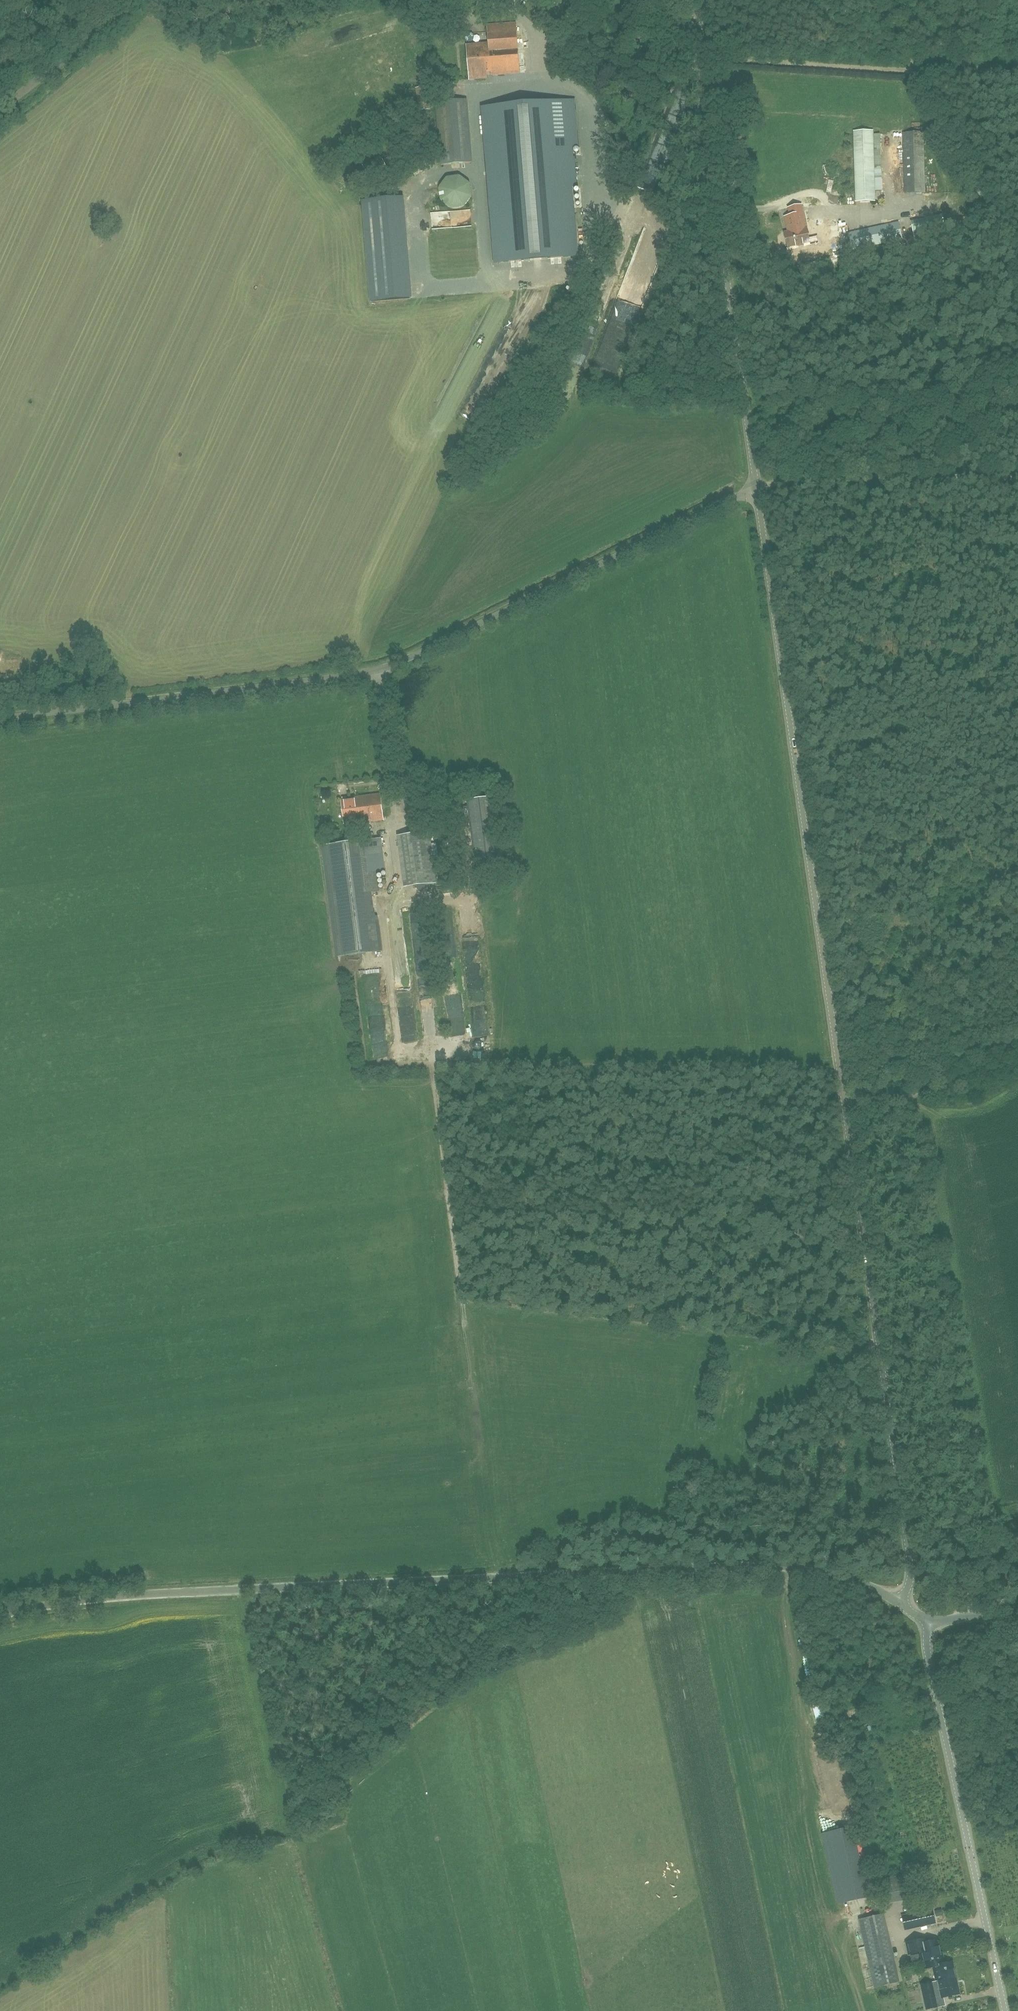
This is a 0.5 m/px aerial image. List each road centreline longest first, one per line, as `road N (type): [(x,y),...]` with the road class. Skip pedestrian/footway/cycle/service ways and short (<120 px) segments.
road 1 (tertiary): [(899,1603),(911,1567),(756,485)]
road 2 (unclassified): [(0,1616),(96,1599),(768,1566),(839,1577),(899,1603)]
road 3 (unclassified): [(0,719),(380,670),(756,485)]
road 4 (tertiary): [(756,485),(698,55),(701,0)]
road 5 (tertiary): [(1005,2010),(928,1652),(931,1620)]
road 6 (track): [(756,485),(1017,477)]
road 7 (track): [(916,71),(1017,266)]
road 8 (track): [(916,71),(698,55)]
road 9 (track): [(842,1101),(881,1100),(976,1051),(1017,1048)]
road 10 (unclassified): [(0,103),(147,0)]

